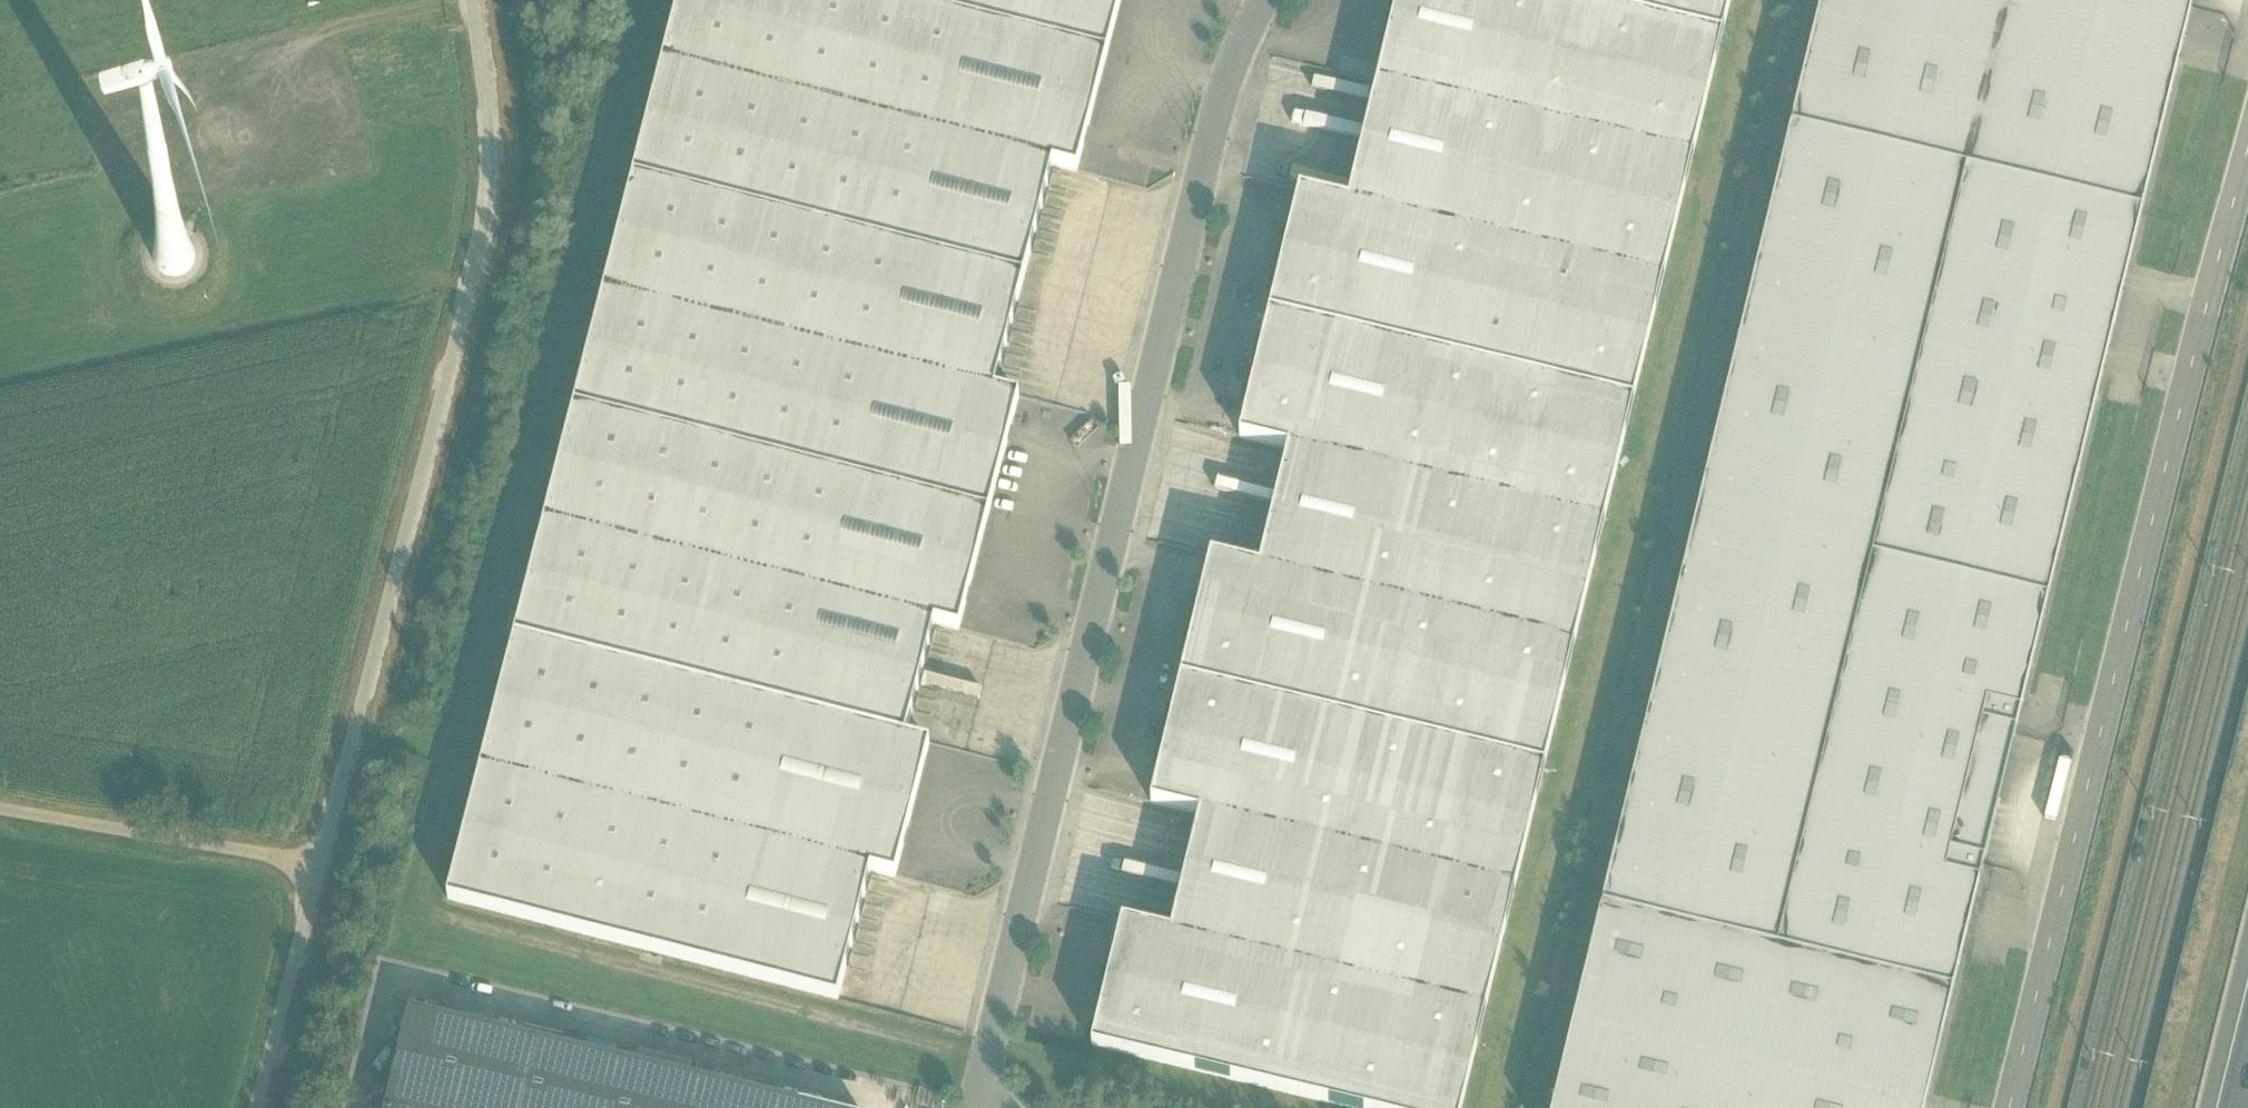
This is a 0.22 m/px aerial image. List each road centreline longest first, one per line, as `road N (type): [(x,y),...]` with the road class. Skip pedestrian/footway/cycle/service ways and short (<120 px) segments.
road 1 (unclassified): [(1267,0),(1232,63),(976,1107)]
road 2 (unclassified): [(2007,1107),(2247,147)]
road 3 (unclassified): [(466,0),(494,220),(320,869)]
road 4 (unclassified): [(0,810),(320,869)]
road 5 (unclassified): [(320,869),(258,1107)]

